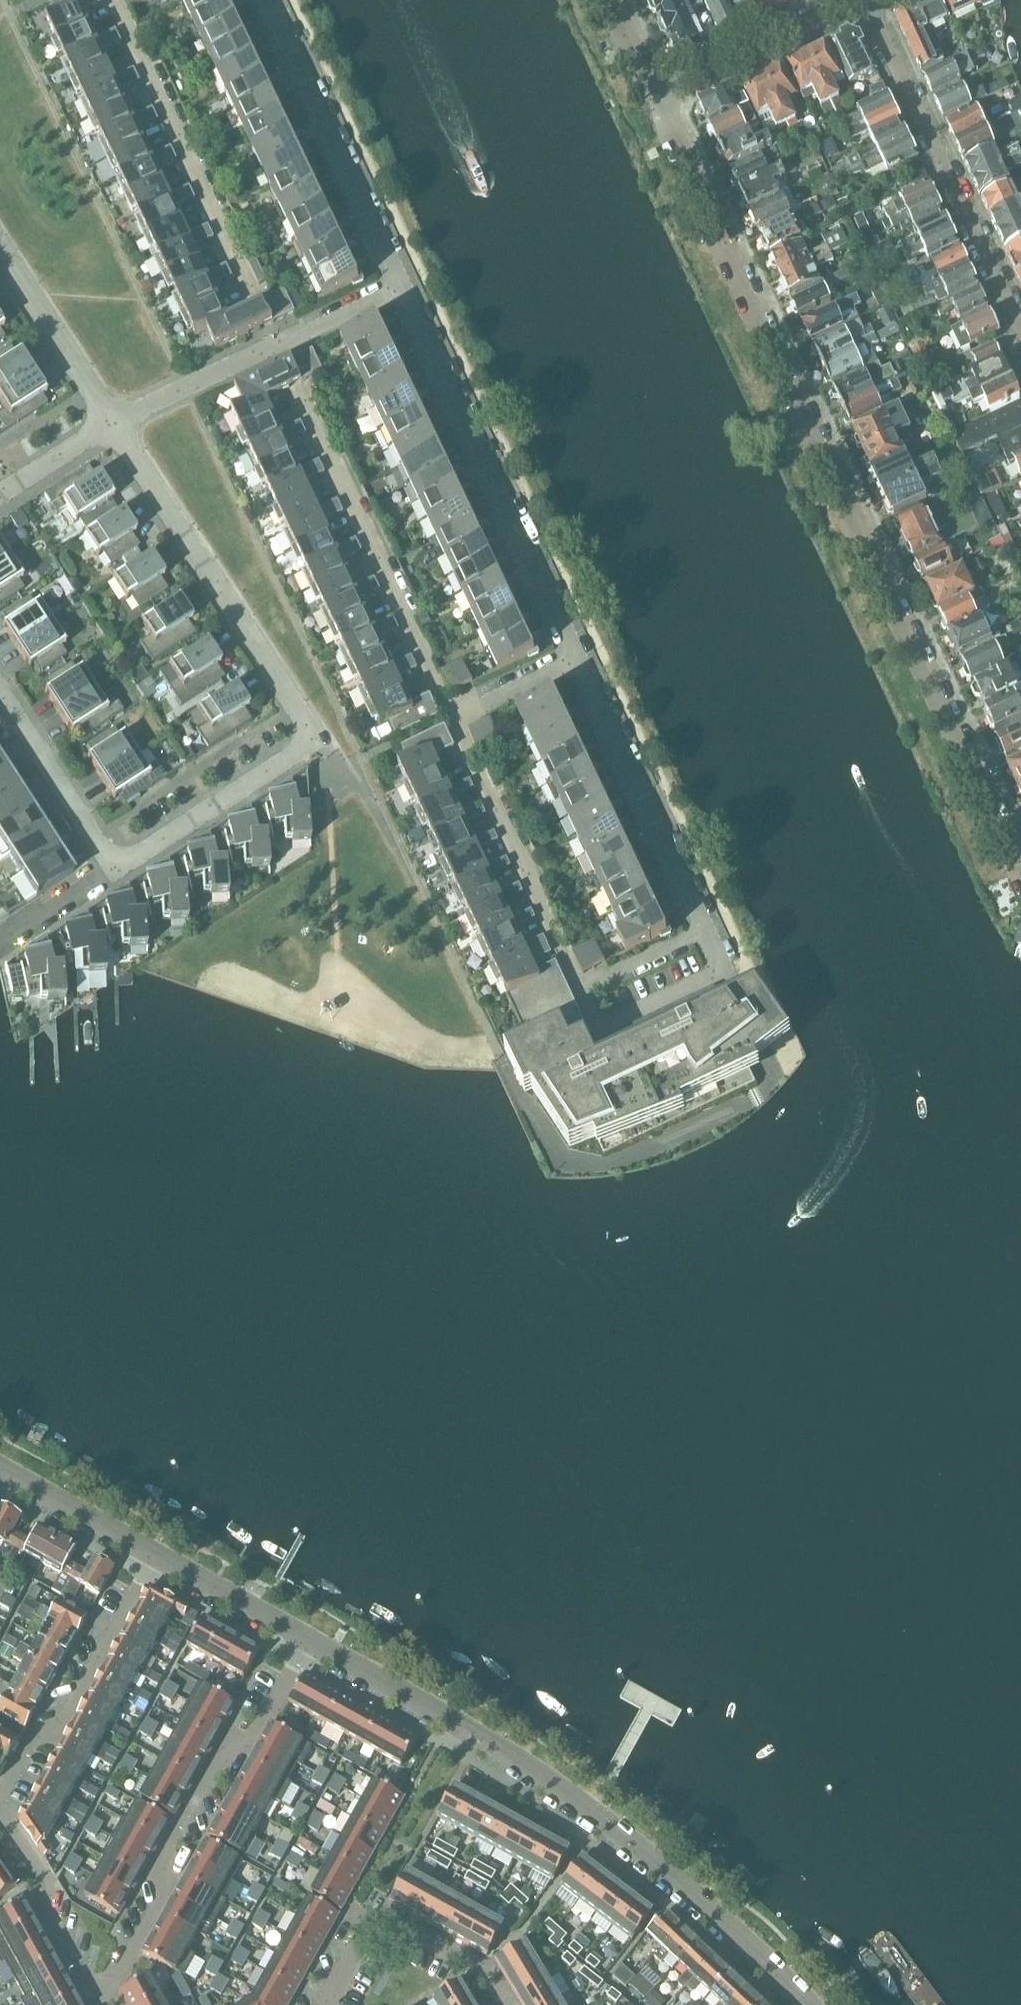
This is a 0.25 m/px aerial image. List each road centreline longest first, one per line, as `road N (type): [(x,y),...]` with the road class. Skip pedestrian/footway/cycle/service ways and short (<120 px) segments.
road 1 (residential): [(660,108),(746,304),(1020,862)]
road 2 (residential): [(808,2004),(662,1866),(439,1717),(309,1643)]
road 3 (residential): [(115,872),(317,741),(113,423)]
road 4 (residential): [(102,2004),(167,1884),(171,1847),(222,1755),(251,1741),(309,1643)]
road 5 (residential): [(277,346),(457,717)]
road 6 (residential): [(575,661),(400,288)]
road 7 (residential): [(116,0),(277,346)]
road 8 (residential): [(1020,337),(866,8)]
road 9 (residential): [(400,288),(265,0)]
road 10 (residential): [(457,717),(585,986)]
road 11 (residential): [(705,929),(575,661)]
road 12 (residential): [(0,1794),(28,1744),(62,1723),(155,1554)]
road 13 (residential): [(585,986),(609,1037),(731,980),(705,929)]
road 14 (residential): [(866,8),(660,108)]
road 15 (residential): [(326,2004),(378,1922),(395,1921),(488,1971)]
road 16 (residential): [(115,872),(0,694)]
road 17 (residential): [(113,423),(0,254)]
road 18 (residential): [(113,423),(277,346)]
road 19 (residential): [(309,1643),(155,1554)]
road 20 (residential): [(155,1554),(4,1472)]
road 21 (residential): [(0,946),(115,872)]
road 22 (residential): [(277,346),(400,288)]
road 23 (residential): [(0,496),(113,423)]
road 24 (residential): [(705,929),(585,986)]
road 25 (residential): [(457,717),(575,661)]

